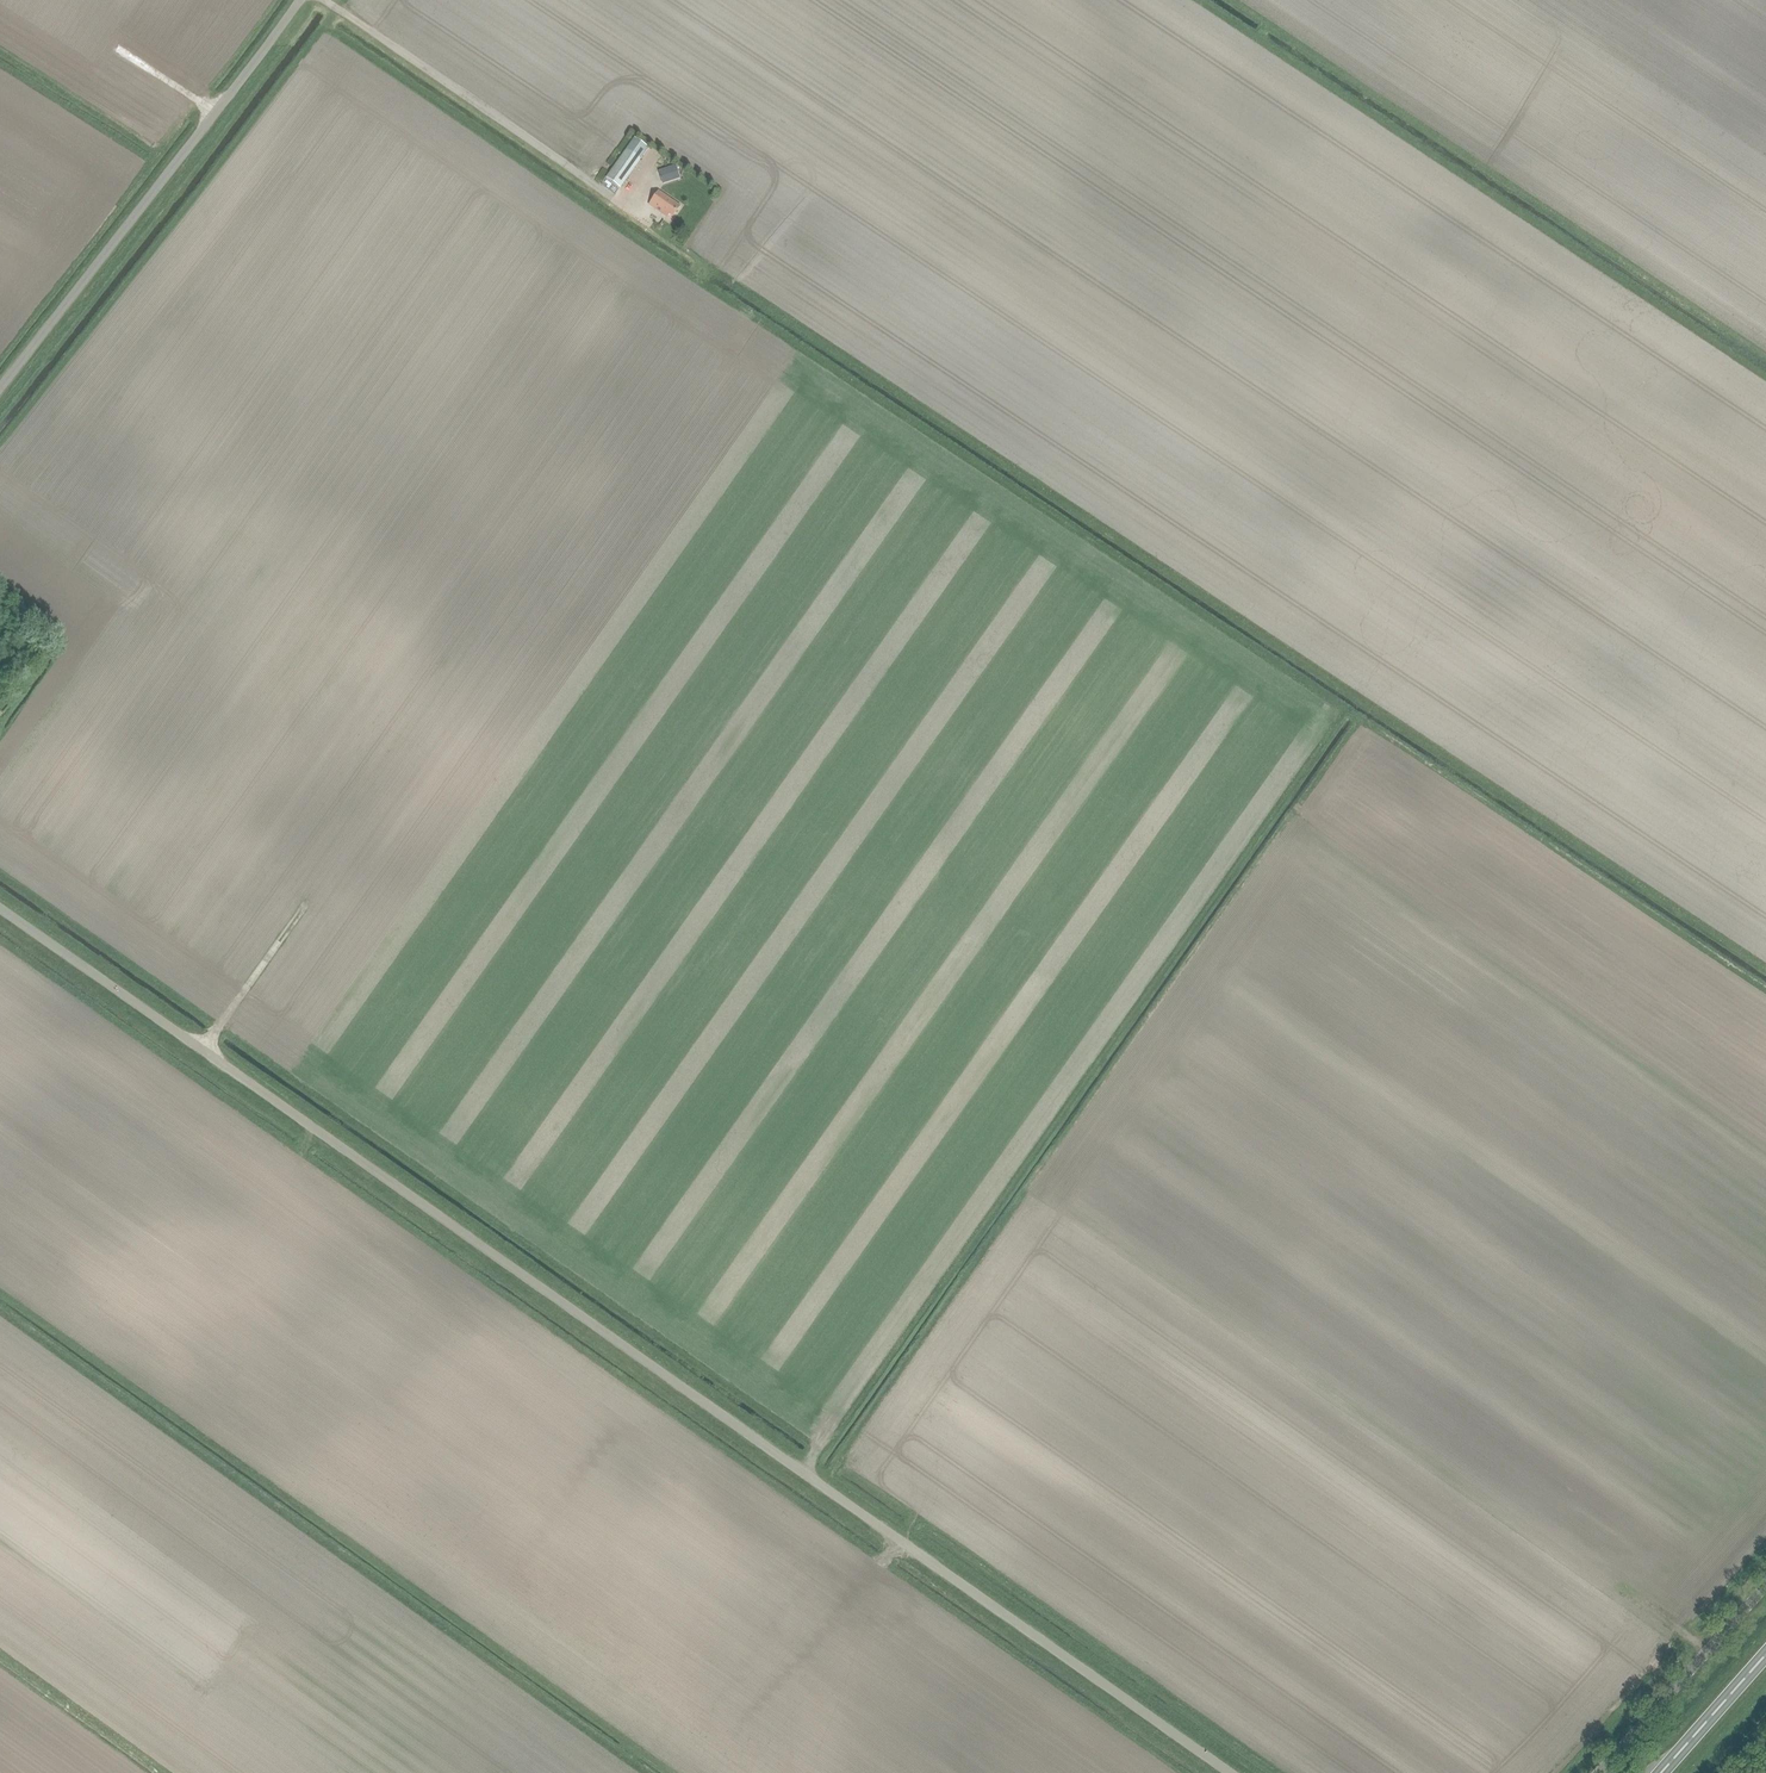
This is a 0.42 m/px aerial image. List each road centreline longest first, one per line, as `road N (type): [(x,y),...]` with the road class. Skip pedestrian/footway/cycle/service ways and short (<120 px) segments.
road 1 (unclassified): [(1230,1772),(0,908)]
road 2 (unclassified): [(0,389),(300,0)]
road 3 (track): [(322,0),(614,201)]
road 4 (unclassified): [(1597,1772),(1765,1585)]
road 5 (trunk): [(1660,1772),(1765,1653)]

